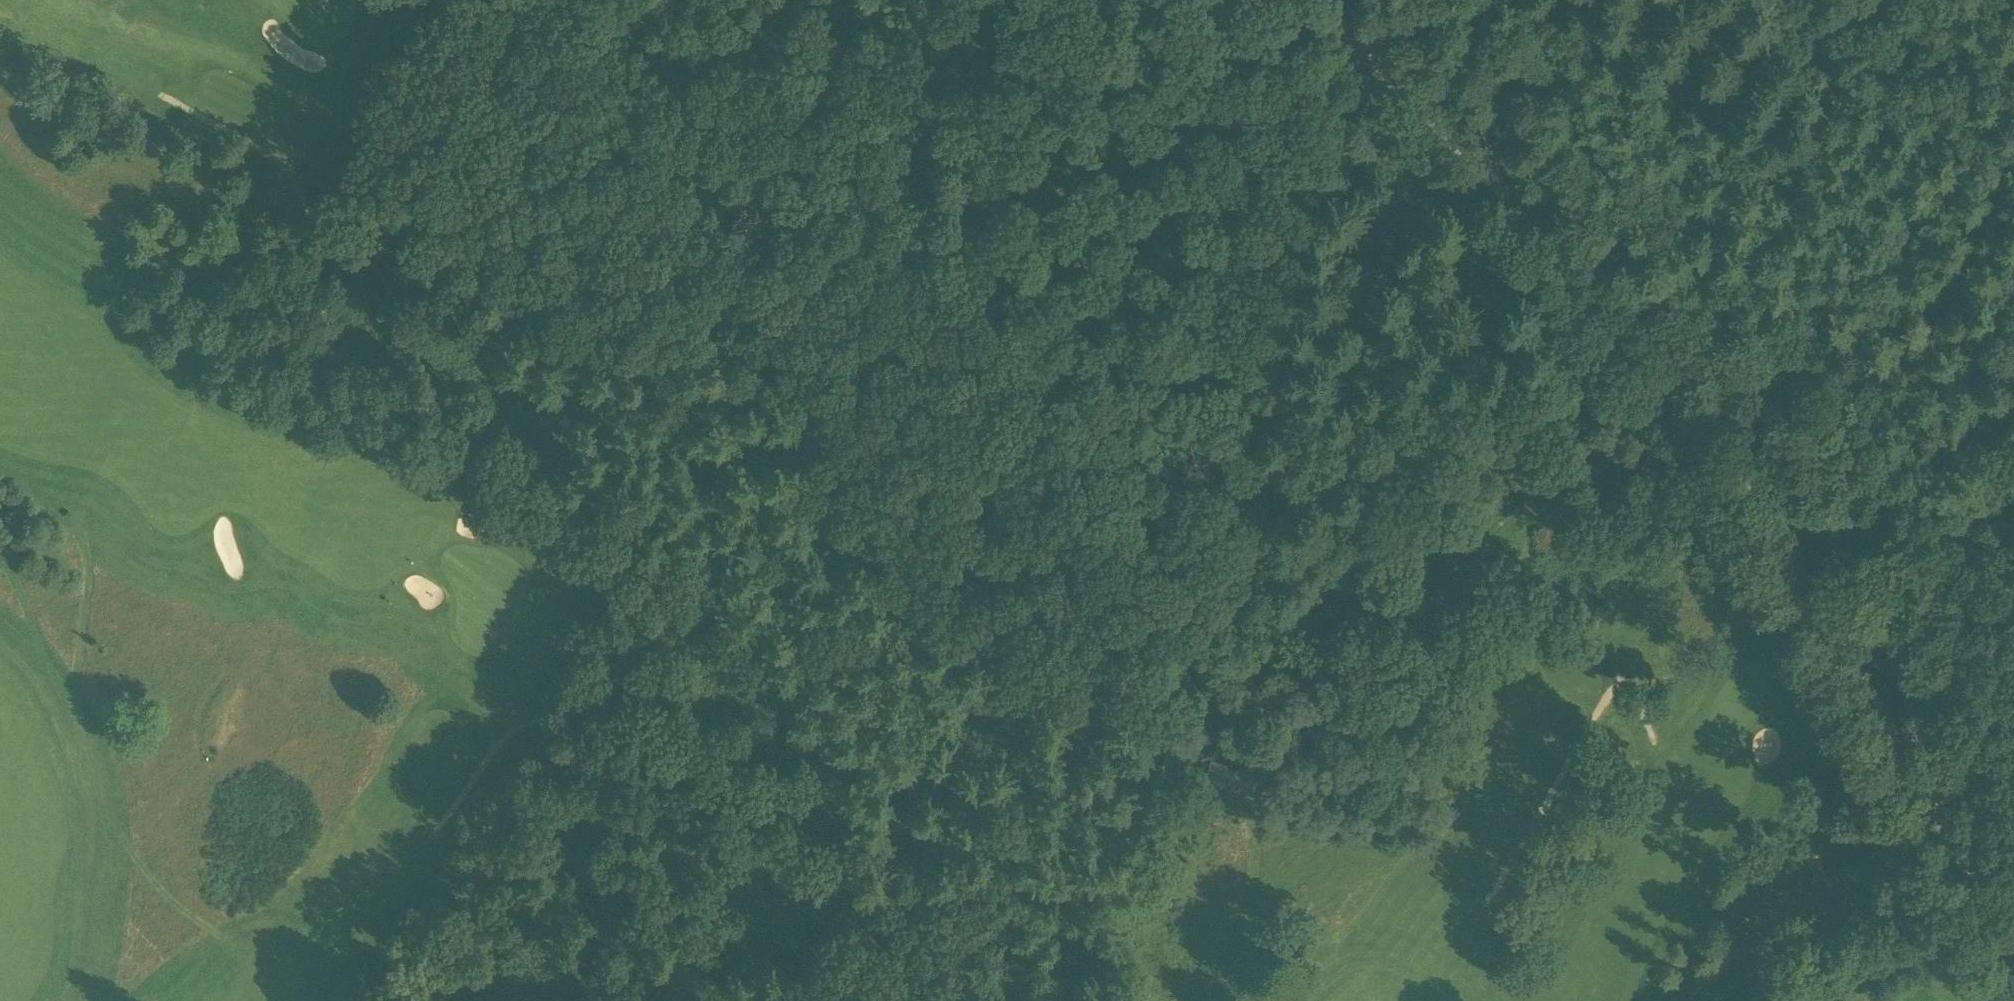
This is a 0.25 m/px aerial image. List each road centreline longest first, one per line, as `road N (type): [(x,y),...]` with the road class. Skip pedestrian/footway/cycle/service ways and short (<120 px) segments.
road 1 (track): [(1955,837),(1753,501),(1653,365),(1481,163),(1384,71)]

